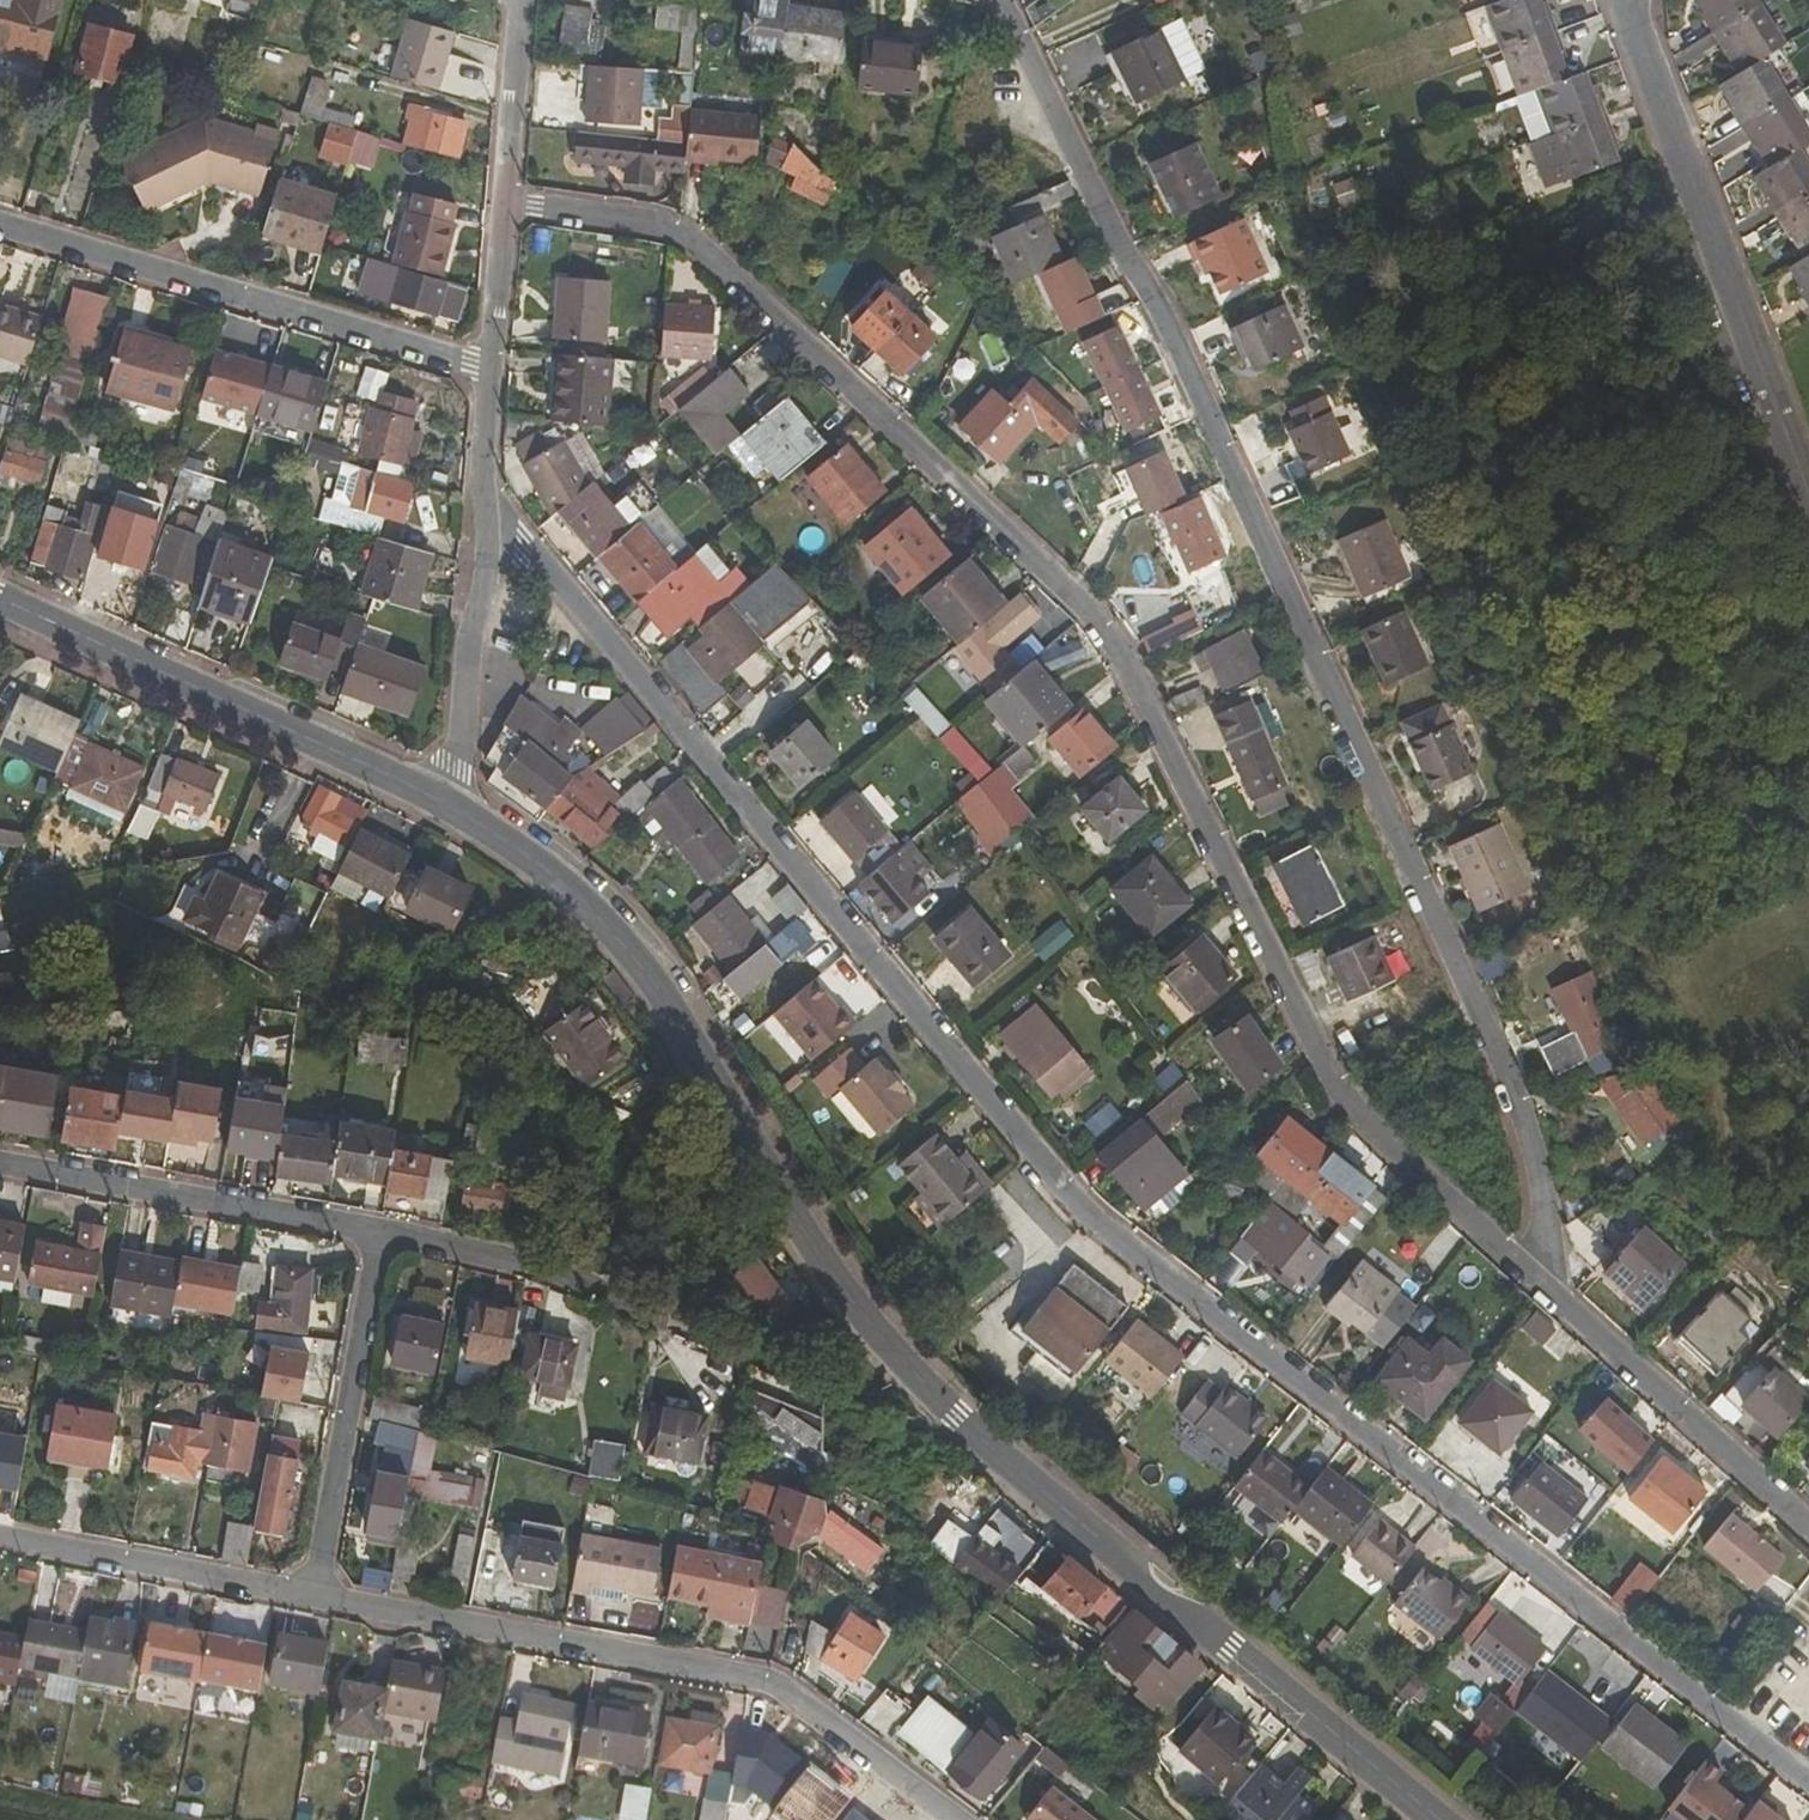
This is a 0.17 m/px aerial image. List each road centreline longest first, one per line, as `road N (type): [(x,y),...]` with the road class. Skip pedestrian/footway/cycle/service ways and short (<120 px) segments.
road 1 (residential): [(488,518),(518,533),(1077,1206),(1808,1781)]
road 2 (residential): [(506,197),(672,221),(1087,608),(1113,637),(1350,1109),(1551,1288)]
road 3 (tertiary): [(445,807),(563,886),(624,948),(693,1046),(844,1296),(958,1421),(1431,1819)]
road 4 (residential): [(1005,0),(1535,1148),(1551,1288)]
road 5 (residential): [(956,1819),(755,1676),(316,1598)]
road 6 (residential): [(1808,506),(1620,0)]
road 7 (residential): [(0,225),(490,369)]
road 8 (tertiary): [(0,591),(445,807)]
road 9 (residential): [(380,1232),(0,1165)]
road 10 (residential): [(380,1232),(316,1598)]
road 11 (residential): [(1551,1288),(1808,1520)]
road 12 (residential): [(316,1598),(0,1537)]
road 13 (residential): [(664,1324),(536,1267),(380,1232)]
road 14 (residential): [(488,518),(484,579),(468,639),(459,772),(445,807)]
road 15 (residential): [(520,0),(506,197)]
road 16 (residential): [(506,197),(490,369)]
road 17 (residential): [(490,369),(488,518)]

